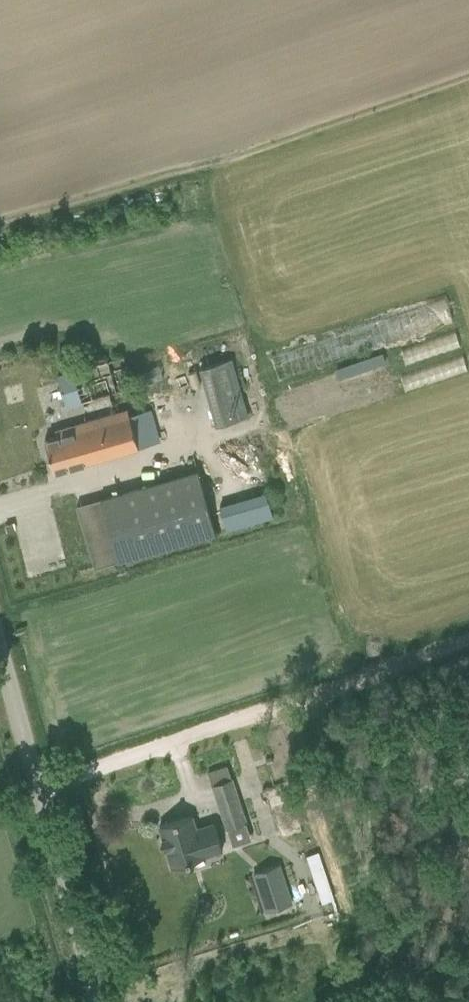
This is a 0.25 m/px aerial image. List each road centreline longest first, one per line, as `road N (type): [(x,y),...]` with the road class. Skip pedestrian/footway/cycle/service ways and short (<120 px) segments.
road 1 (track): [(468,644),(37,780)]
road 2 (unclassified): [(98,1001),(0,648)]

